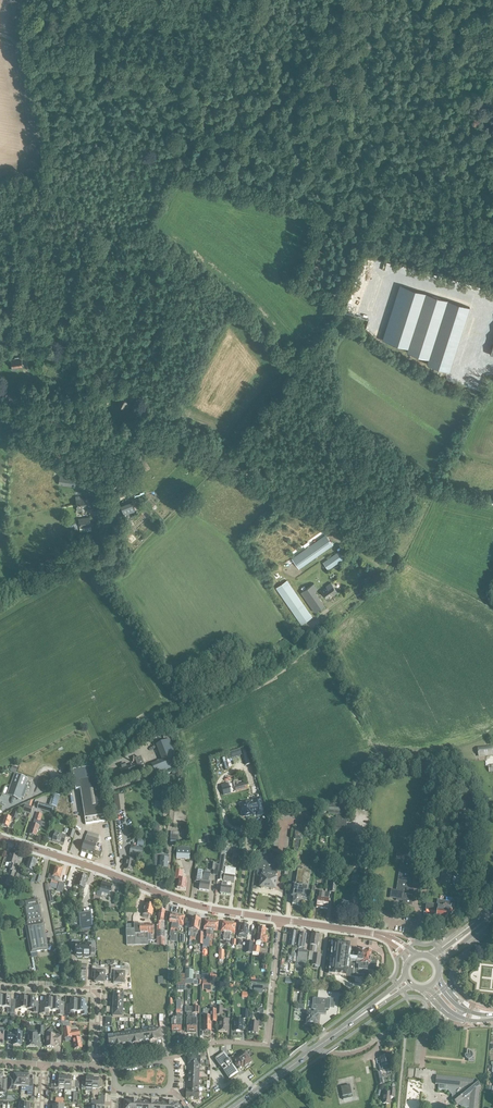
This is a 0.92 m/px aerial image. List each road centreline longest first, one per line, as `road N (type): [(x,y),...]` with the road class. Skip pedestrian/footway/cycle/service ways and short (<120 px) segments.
road 1 (track): [(40,178),(60,198),(165,247),(226,295),(287,364),(376,492)]
road 2 (track): [(376,492),(270,482),(174,451),(102,447),(0,394)]
road 3 (tertiary): [(280,920),(172,899),(0,837)]
road 4 (unclassified): [(170,1050),(267,1046),(280,920)]
road 5 (track): [(376,492),(395,524),(389,552),(302,628)]
road 6 (primary): [(235,1107),(378,1004)]
road 7 (residential): [(115,1082),(158,1092),(171,1083),(164,1062),(116,1070)]
road 8 (track): [(24,58),(40,132),(40,178)]

